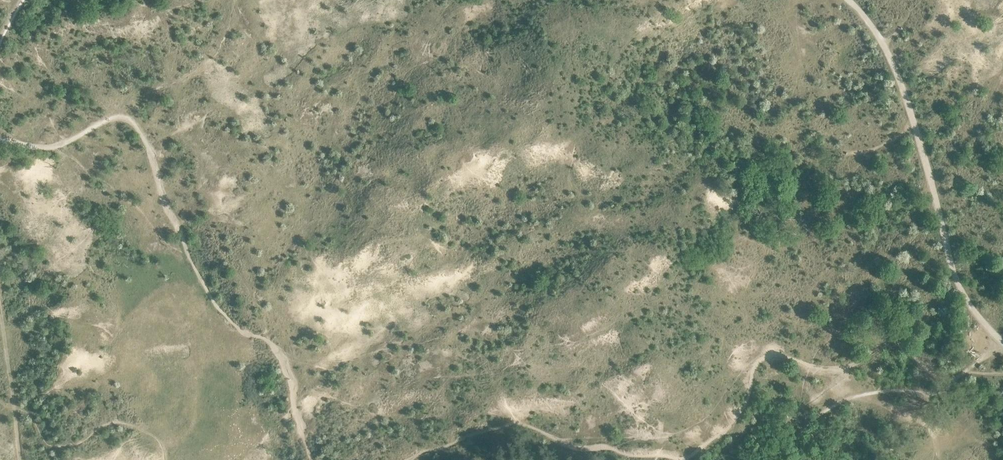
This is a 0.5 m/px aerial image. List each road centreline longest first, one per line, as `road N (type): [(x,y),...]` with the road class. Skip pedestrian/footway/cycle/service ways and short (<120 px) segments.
road 1 (track): [(1002,342),(960,287),(887,46),(850,0)]

